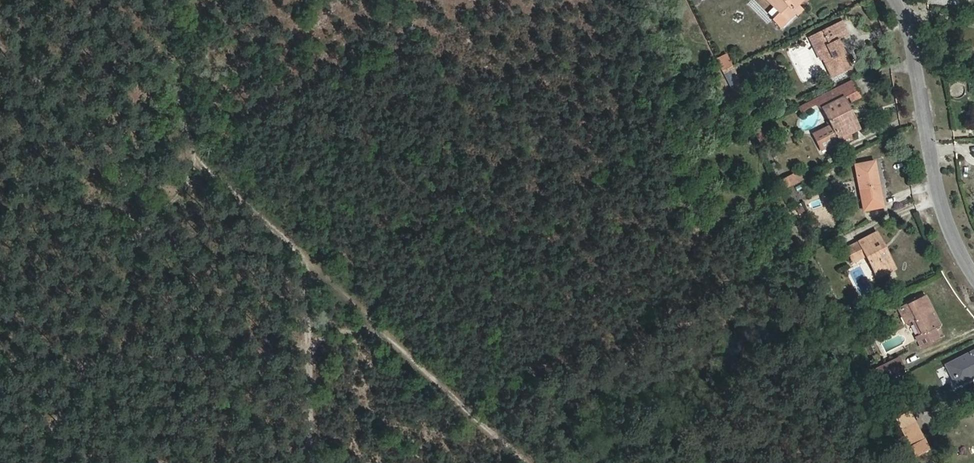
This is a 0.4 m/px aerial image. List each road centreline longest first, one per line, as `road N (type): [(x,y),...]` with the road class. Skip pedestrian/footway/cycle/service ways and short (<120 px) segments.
road 1 (track): [(534,462),(188,148),(165,0)]
road 2 (track): [(395,336),(319,342),(257,357),(0,360)]
road 3 (residential): [(973,278),(937,184),(906,21),(894,0)]
road 4 (track): [(318,266),(319,462)]

